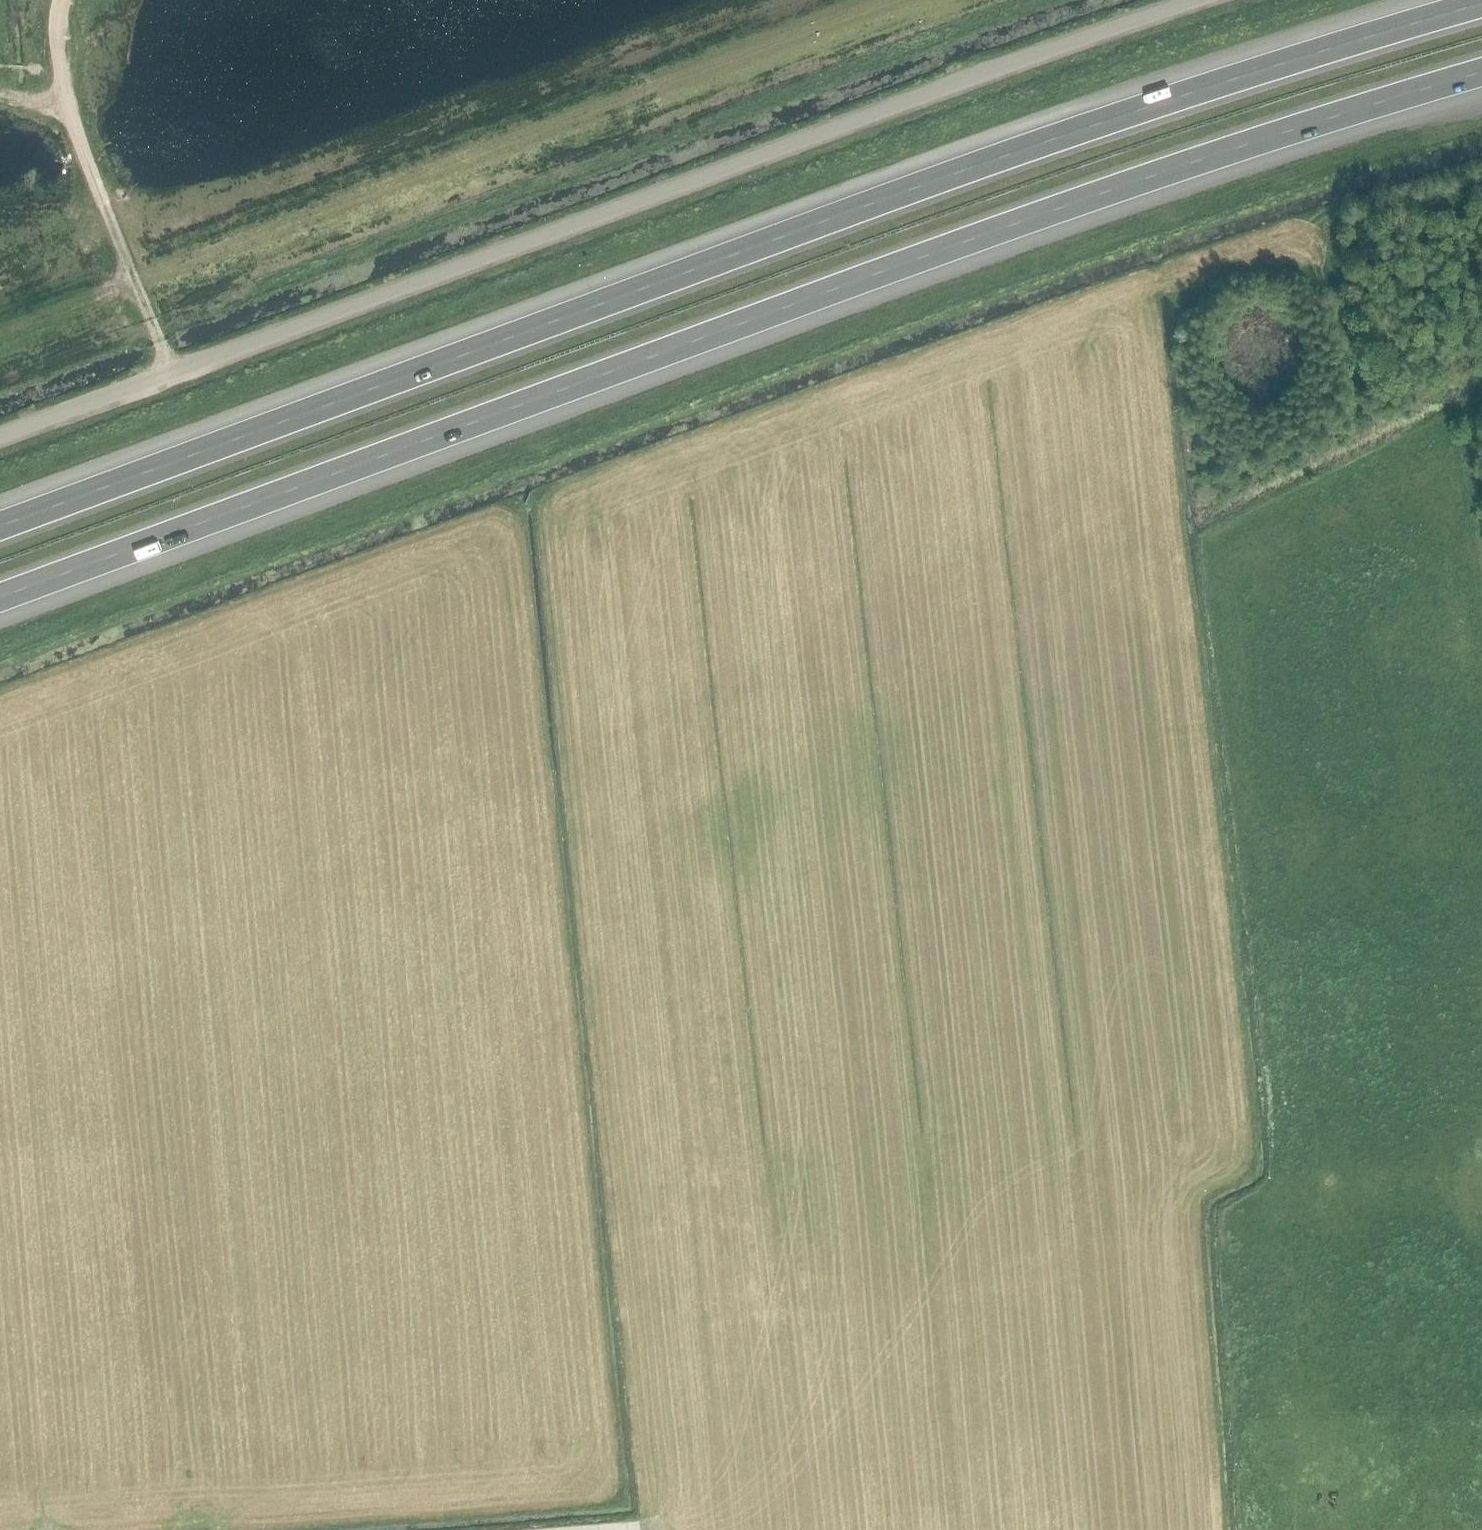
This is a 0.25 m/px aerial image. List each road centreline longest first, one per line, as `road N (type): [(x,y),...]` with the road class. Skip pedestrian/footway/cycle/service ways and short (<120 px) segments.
road 1 (motorway): [(0,598),(1161,173),(1481,73)]
road 2 (motorway): [(1481,5),(1286,62),(780,238),(0,527)]
road 3 (unclassified): [(1144,0),(0,434)]

